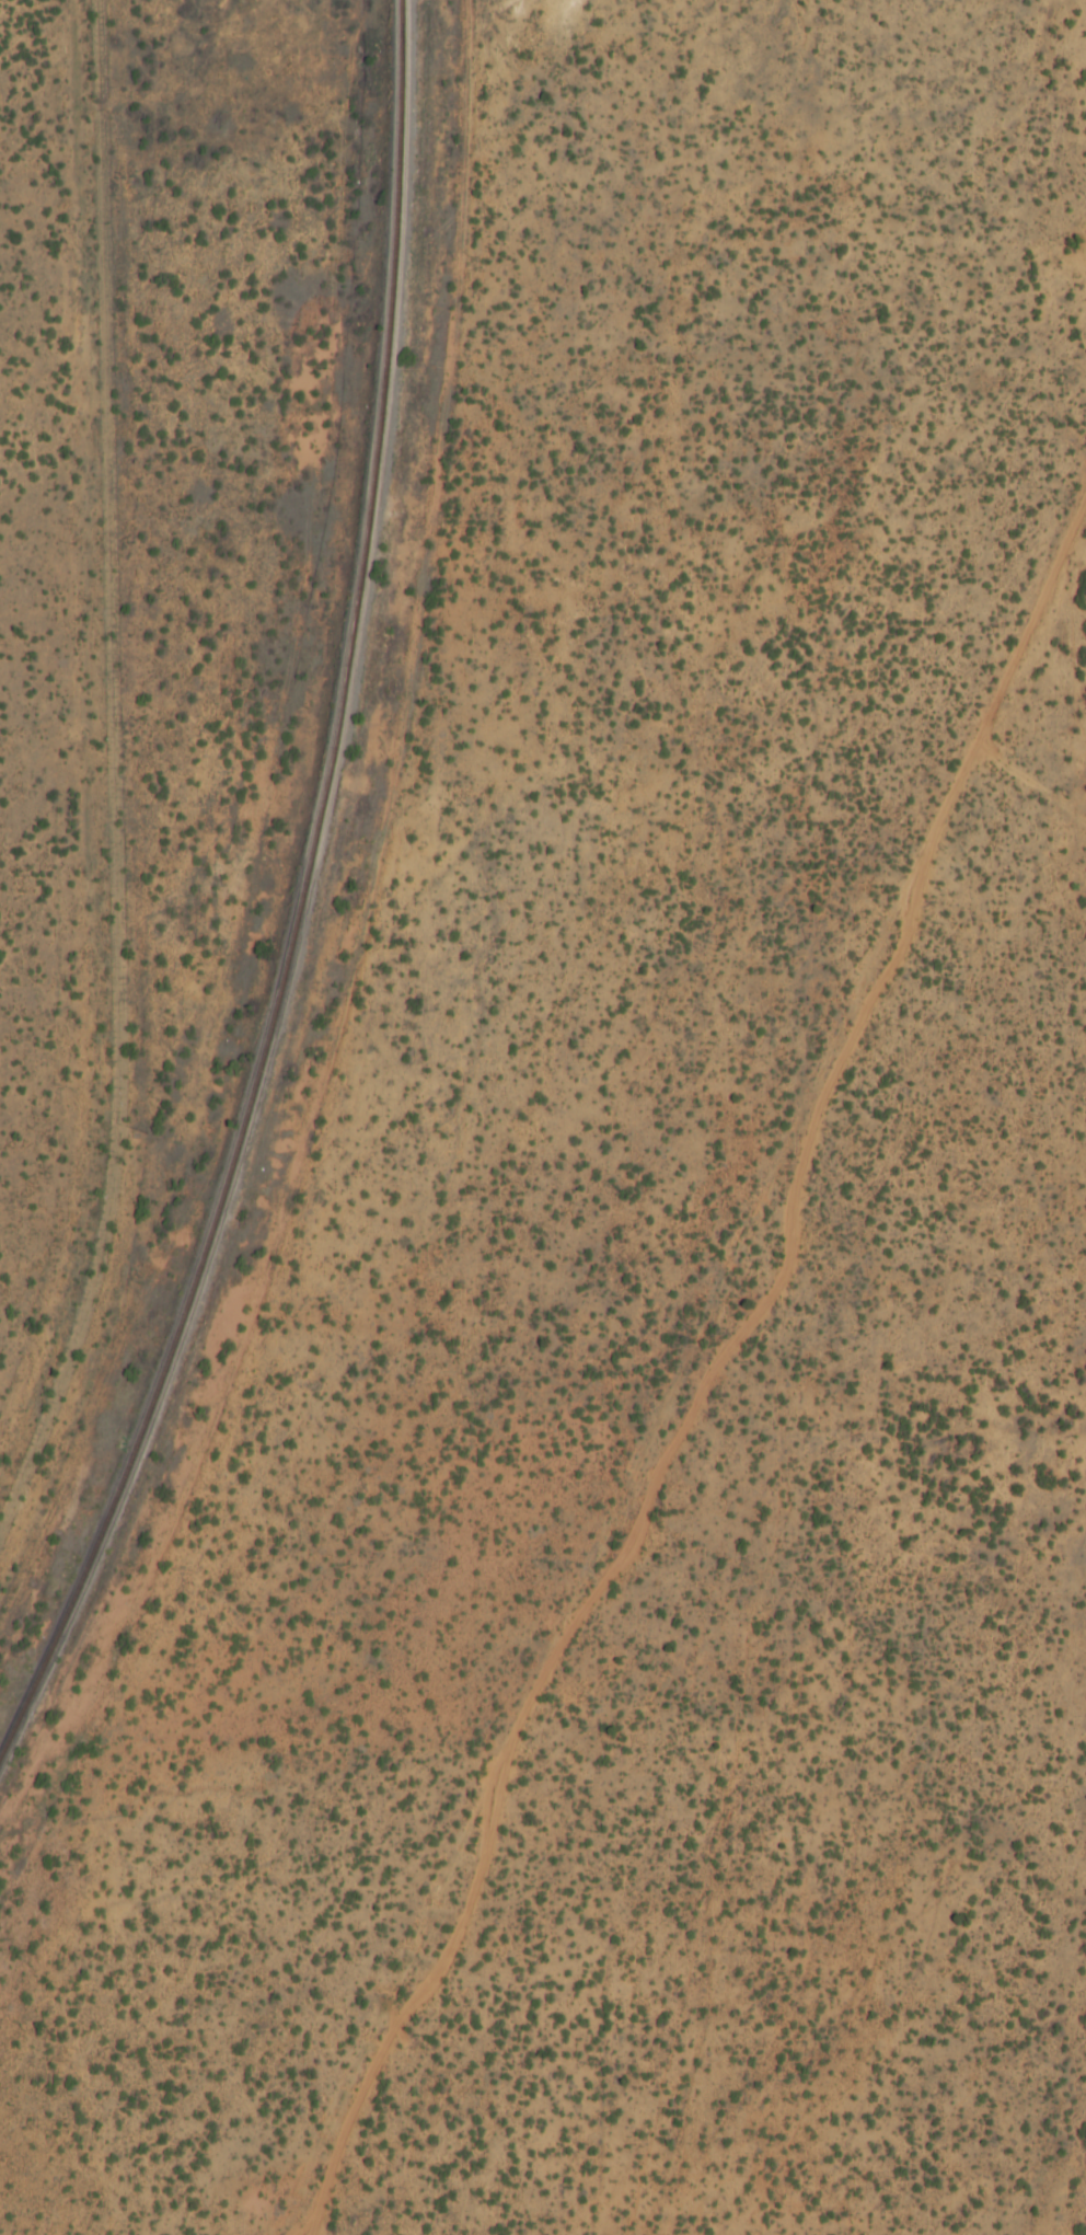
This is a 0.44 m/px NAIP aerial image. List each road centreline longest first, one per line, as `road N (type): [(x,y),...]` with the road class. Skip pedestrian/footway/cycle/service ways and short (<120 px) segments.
road 1 (track): [(0,1418),(24,1355),(97,947),(91,0)]

